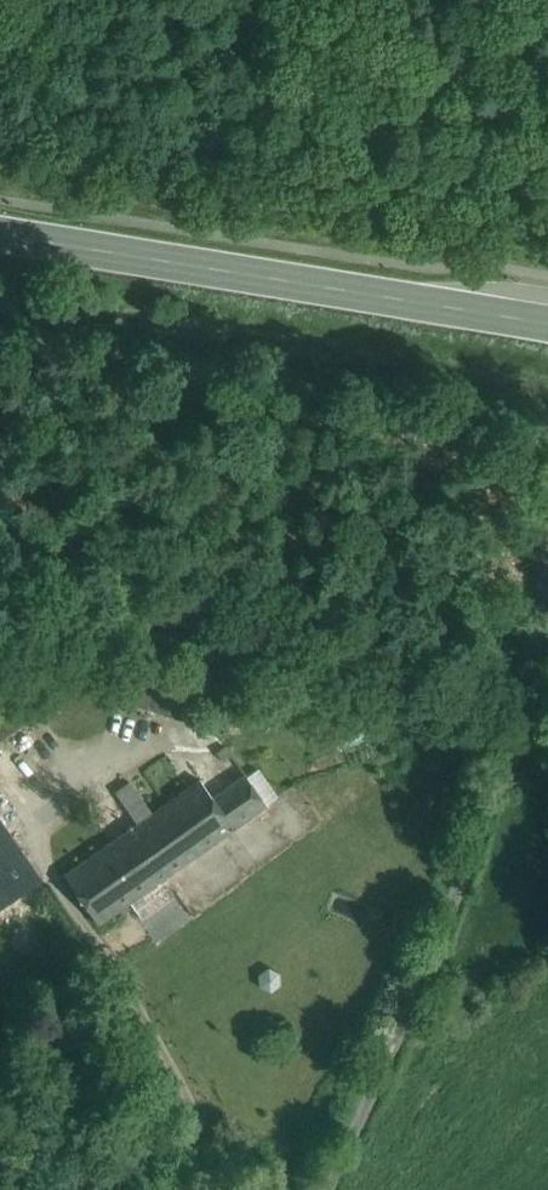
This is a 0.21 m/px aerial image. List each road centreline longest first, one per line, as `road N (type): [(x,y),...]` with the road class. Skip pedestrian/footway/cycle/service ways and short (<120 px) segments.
road 1 (unclassified): [(326,1189),(443,930),(529,676),(547,583)]
road 2 (secondary): [(547,322),(0,234)]

